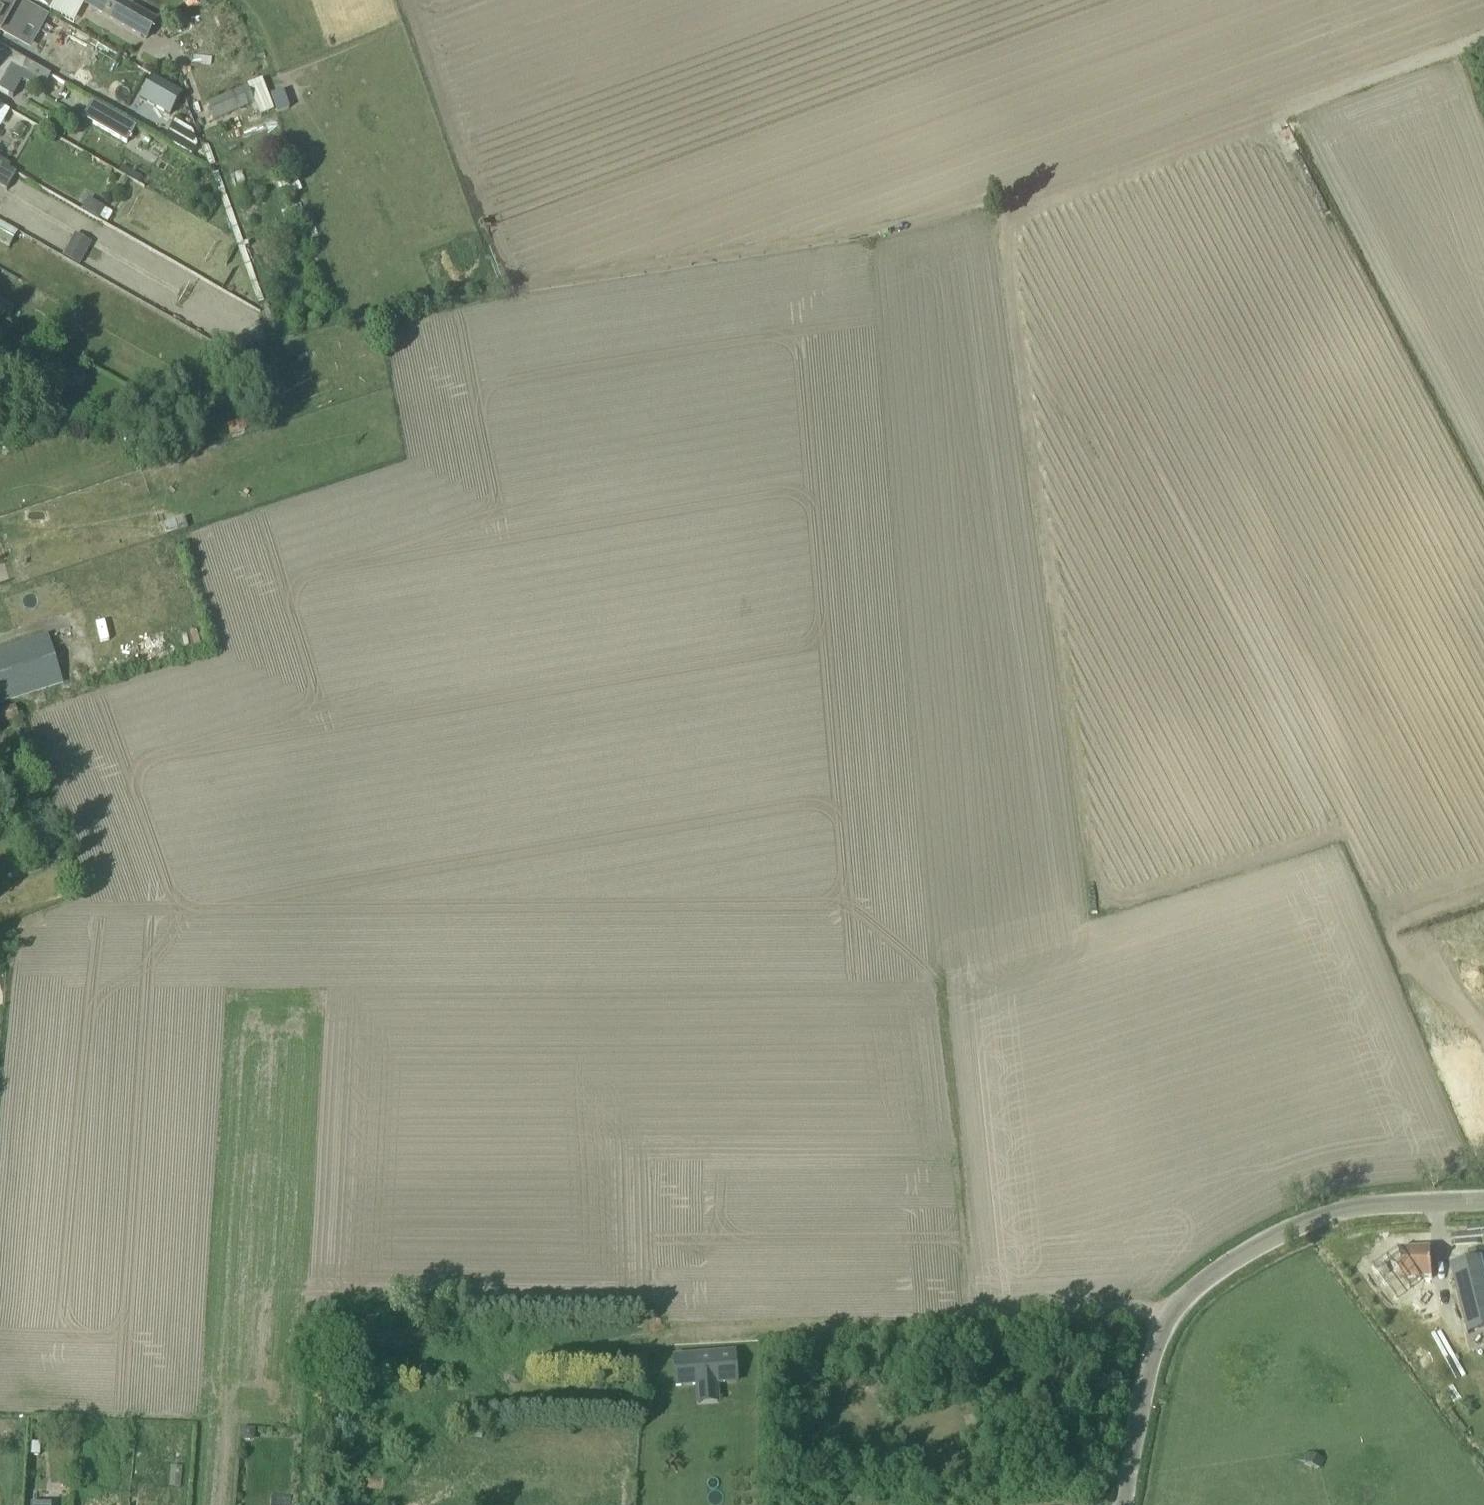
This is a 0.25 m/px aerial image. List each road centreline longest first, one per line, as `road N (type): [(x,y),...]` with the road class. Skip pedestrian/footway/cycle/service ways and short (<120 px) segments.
road 1 (unclassified): [(1121,1504),(1157,1337),(1178,1302),(1283,1230),(1342,1209),(1483,1201)]

